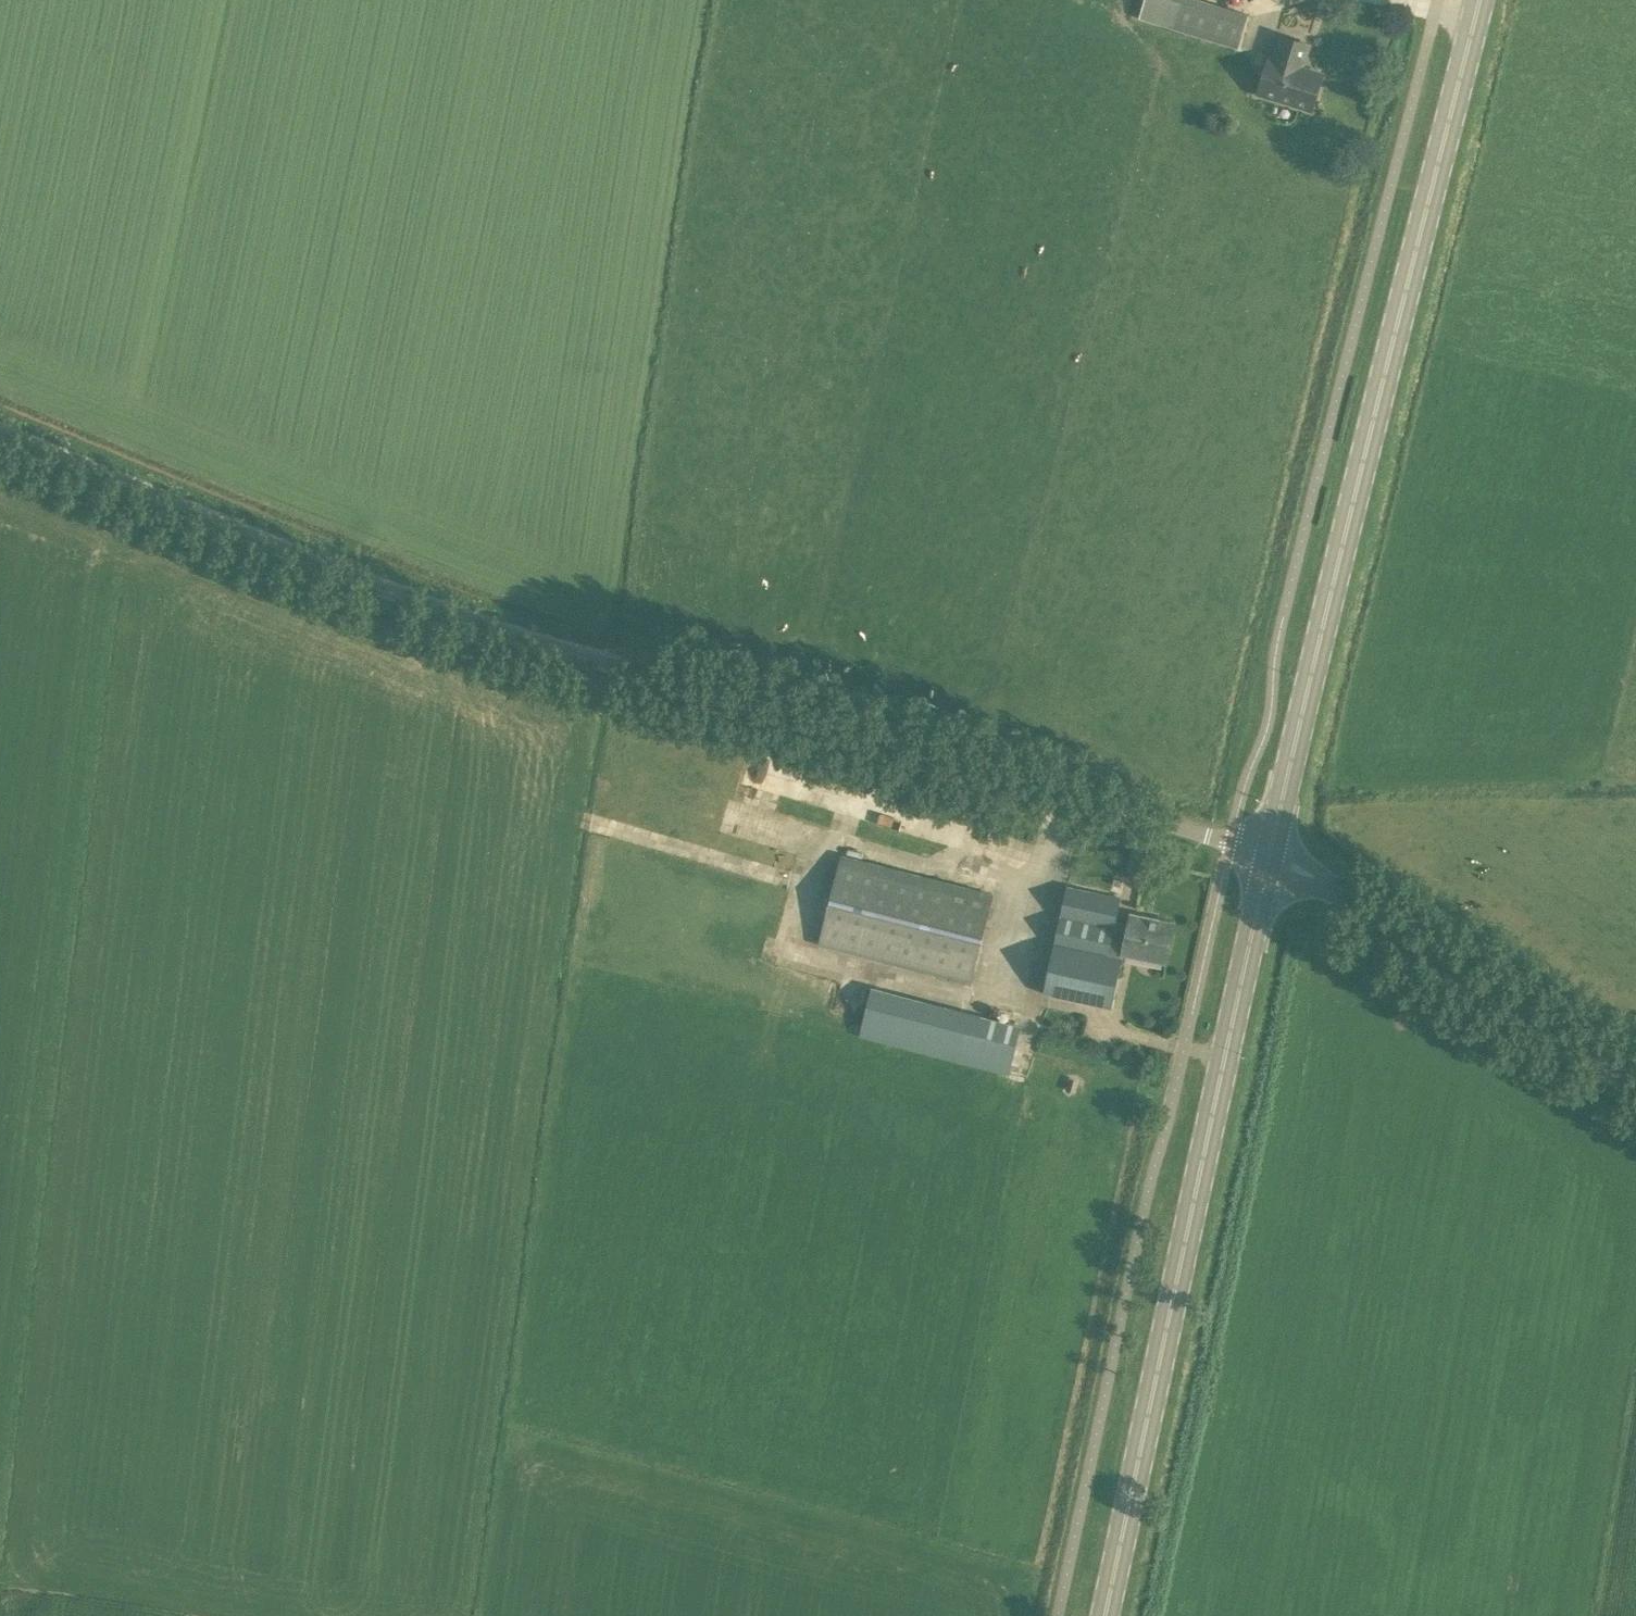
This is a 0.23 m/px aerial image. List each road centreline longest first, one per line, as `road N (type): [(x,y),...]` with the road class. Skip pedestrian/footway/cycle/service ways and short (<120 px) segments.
road 1 (unclassified): [(1231,841),(500,629),(0,428)]
road 2 (primary): [(1268,855),(1481,0)]
road 3 (primary): [(1106,1615),(1268,855)]
road 4 (unclassified): [(1268,855),(1416,927),(1635,1065)]

